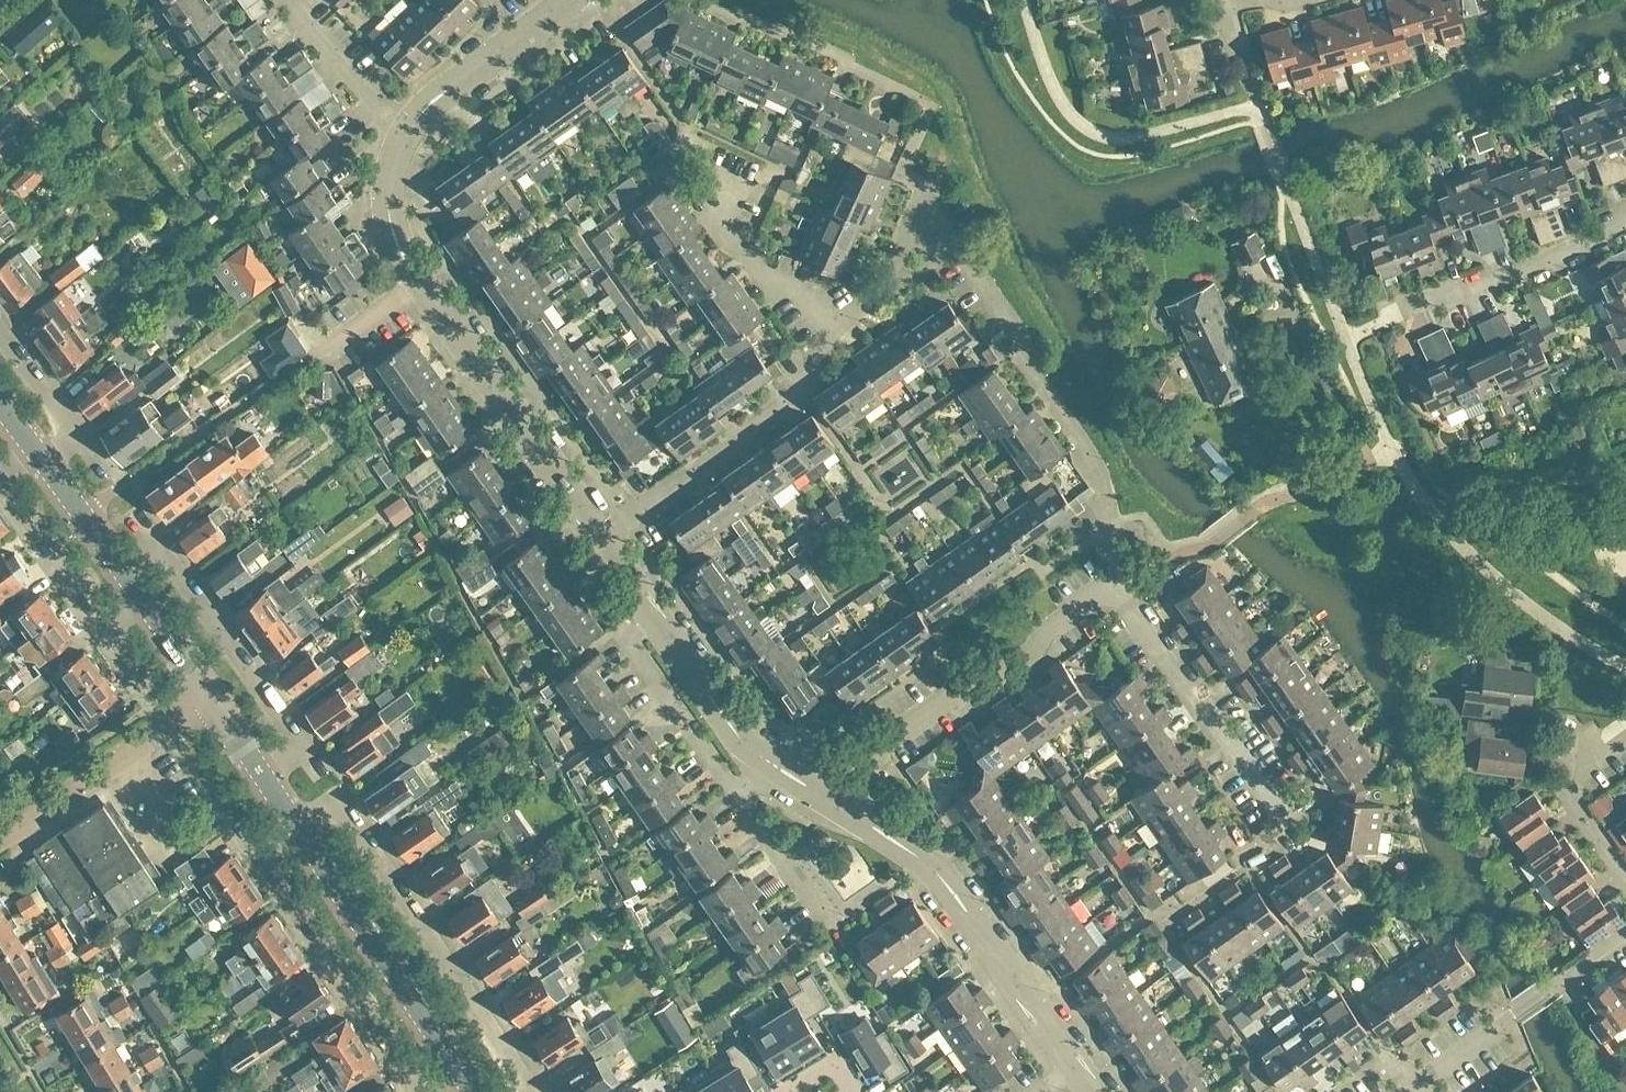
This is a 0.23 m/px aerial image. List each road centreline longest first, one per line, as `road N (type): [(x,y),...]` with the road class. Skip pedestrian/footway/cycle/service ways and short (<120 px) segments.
road 1 (residential): [(1116,583),(1103,486),(1084,442),(932,207)]
road 2 (residential): [(532,1091),(337,797),(294,822)]
road 3 (residential): [(1094,1091),(937,869),(839,806)]
road 4 (residential): [(839,806),(877,755),(964,687),(988,682),(1033,651),(1116,583)]
road 5 (residential): [(420,1091),(256,847),(294,822)]
road 6 (residential): [(599,539),(800,399),(830,323)]
road 7 (tertiary): [(474,1091),(294,822)]
road 8 (residential): [(599,539),(420,281)]
road 9 (residential): [(1285,819),(1215,719),(1196,706),(1116,583)]
road 10 (residential): [(303,747),(156,540)]
road 11 (residential): [(0,832),(208,694)]
road 12 (residential): [(1401,314),(1625,222)]
road 13 (residential): [(657,621),(629,640),(740,794)]
road 14 (residential): [(404,137),(434,100),(565,0)]
road 15 (residential): [(830,323),(815,298),(761,276),(718,223),(727,184)]
road 16 (residential): [(106,625),(0,479)]
road 17 (residential): [(404,137),(289,0)]
road 18 (residential): [(763,757),(737,736),(657,621)]
road 19 (residential): [(830,323),(915,267),(932,207)]
road 20 (residential): [(740,794),(832,927)]
road 21 (residential): [(420,281),(389,228),(390,175),(404,137)]
road 22 (residential): [(1400,1091),(1517,1011)]
road 23 (residential): [(313,358),(420,281)]
road 24 (residential): [(77,437),(0,333)]
road 25 (tertiary): [(118,563),(43,463)]

